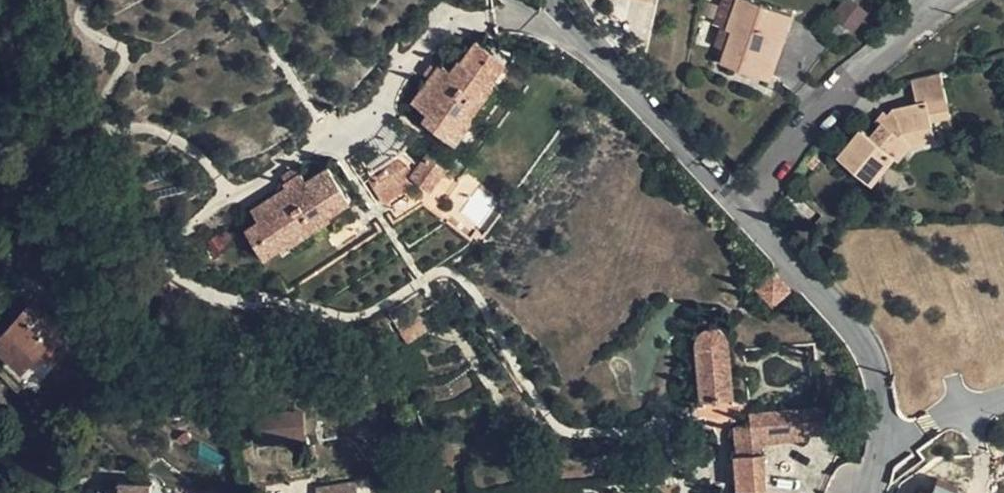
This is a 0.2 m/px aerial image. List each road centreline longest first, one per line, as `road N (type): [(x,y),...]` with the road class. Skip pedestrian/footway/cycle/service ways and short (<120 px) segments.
road 1 (residential): [(880,445),(872,368),(790,243),(751,203)]
road 2 (residential): [(751,203),(816,104),(922,0)]
road 3 (residential): [(751,203),(569,42)]
road 4 (residential): [(880,445),(1003,394)]

